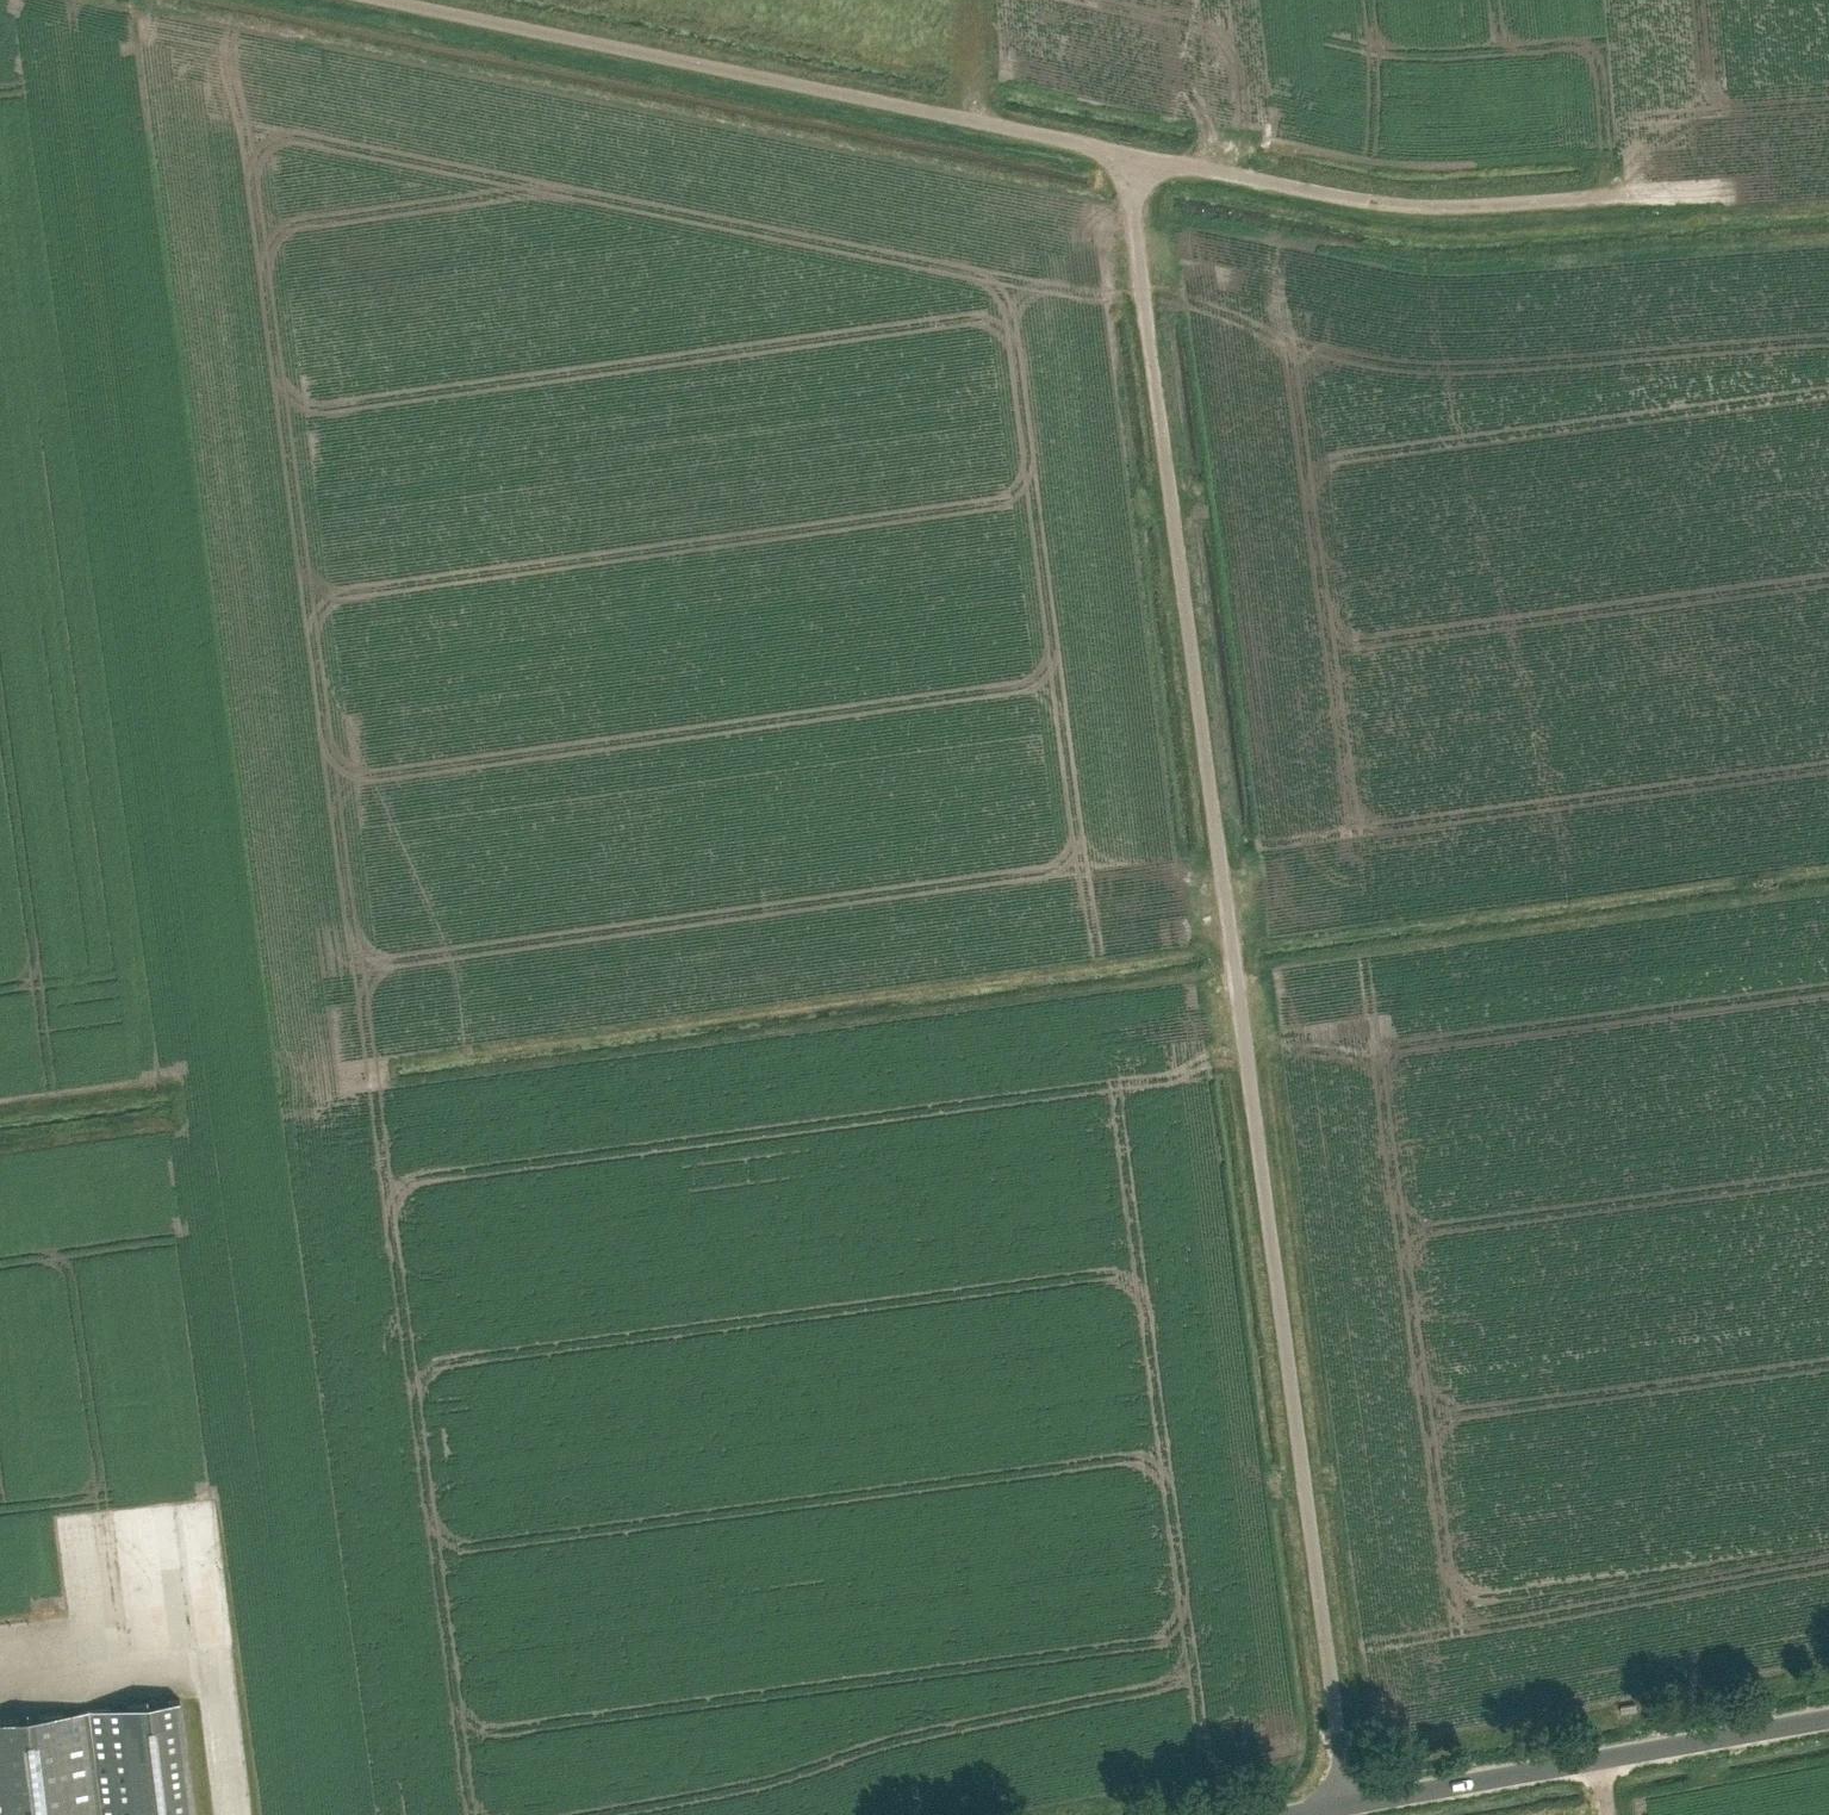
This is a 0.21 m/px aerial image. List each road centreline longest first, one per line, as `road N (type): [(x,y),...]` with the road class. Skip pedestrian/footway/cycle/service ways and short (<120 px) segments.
road 1 (unclassified): [(1279,1814),(1828,1718)]
road 2 (track): [(1125,155),(1348,198),(1443,205),(1611,190)]

